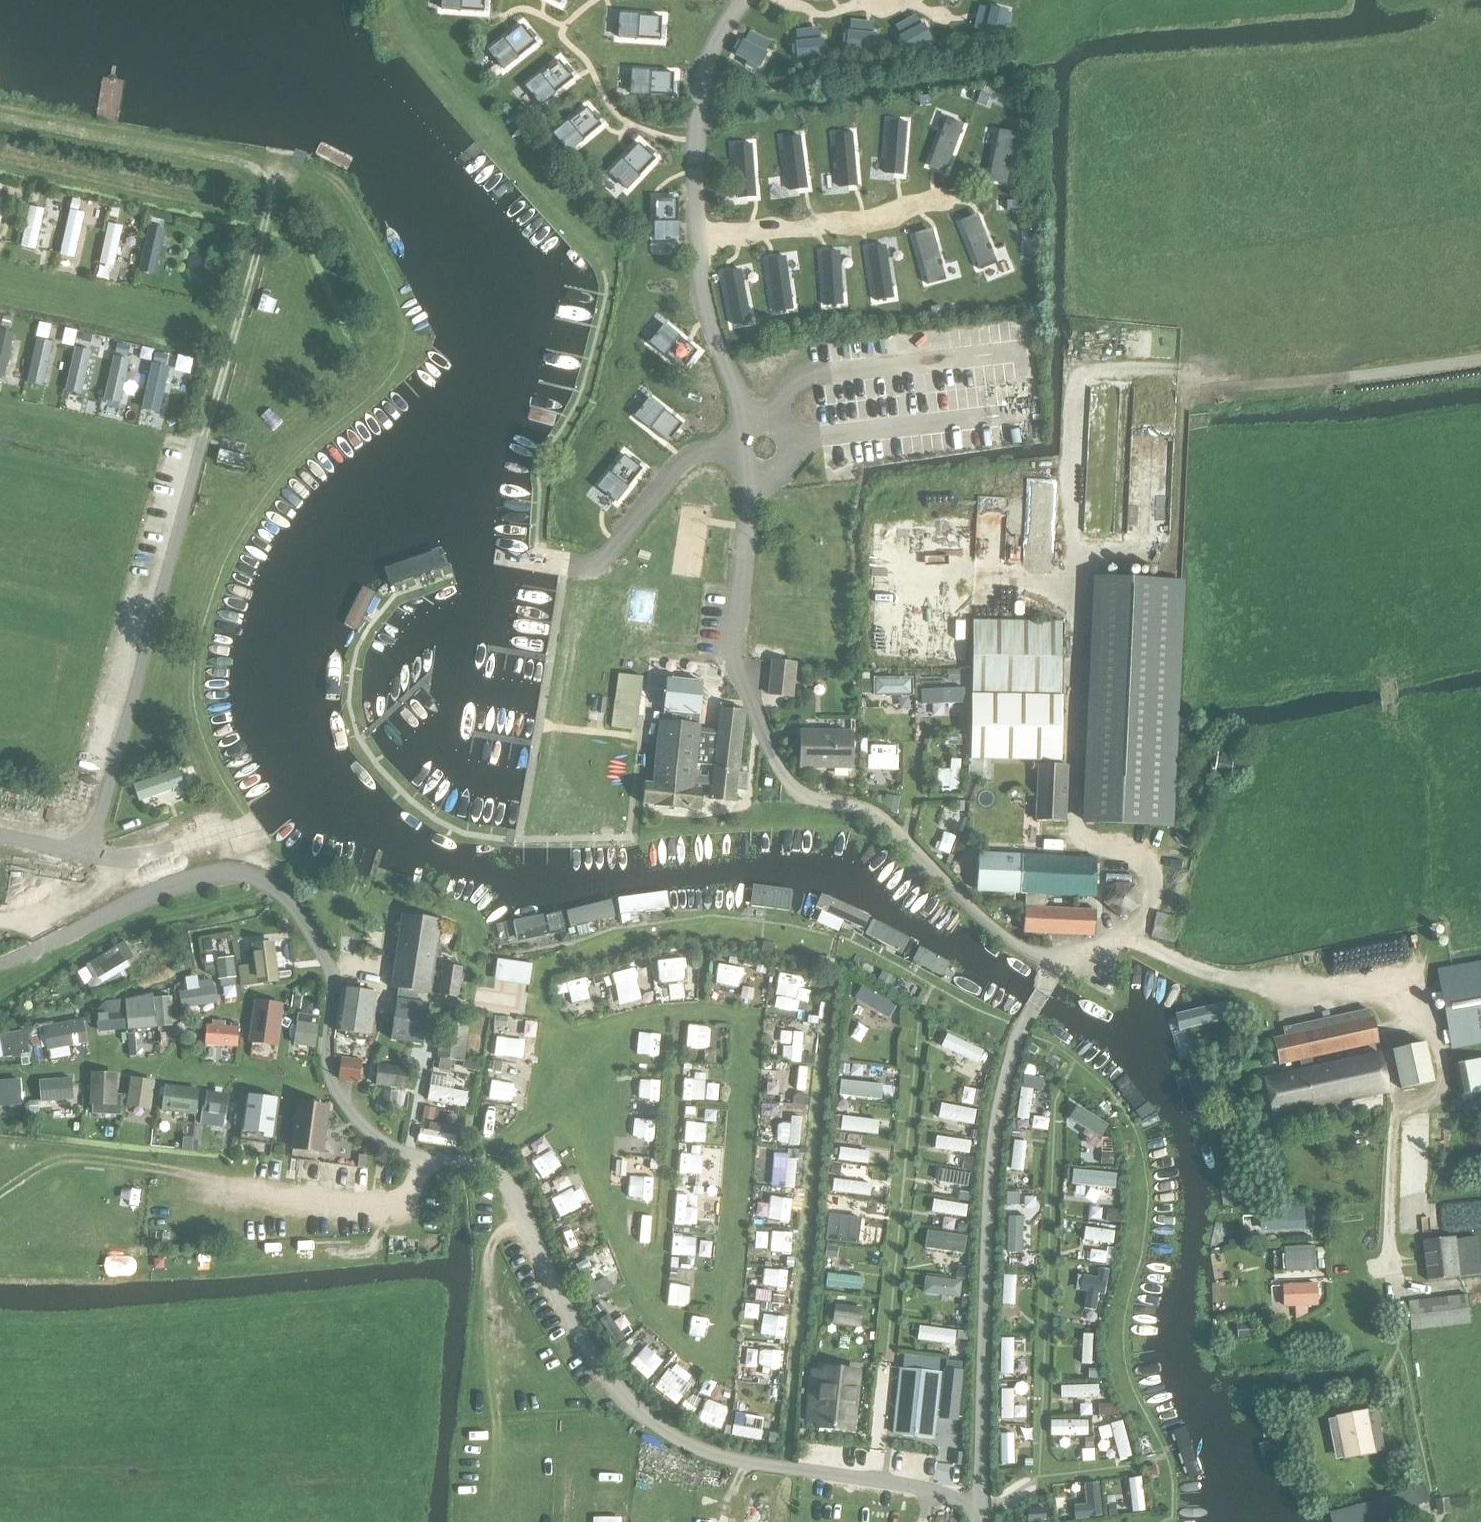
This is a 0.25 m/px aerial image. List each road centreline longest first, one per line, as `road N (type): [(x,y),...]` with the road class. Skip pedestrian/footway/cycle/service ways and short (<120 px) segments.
road 1 (unclassified): [(979,1502),(1003,1077),(1019,1031),(1059,964),(980,918),(864,813),(801,798),(731,654)]
road 2 (track): [(1120,932),(1148,917),(1149,857),(1074,837),(1084,389),(1191,393),(1480,361)]
road 3 (track): [(1424,1451),(1398,1276),(1402,1118),(1441,1090),(1428,1003),(1329,994)]
road 4 (track): [(158,1170),(55,1161),(0,1193)]

